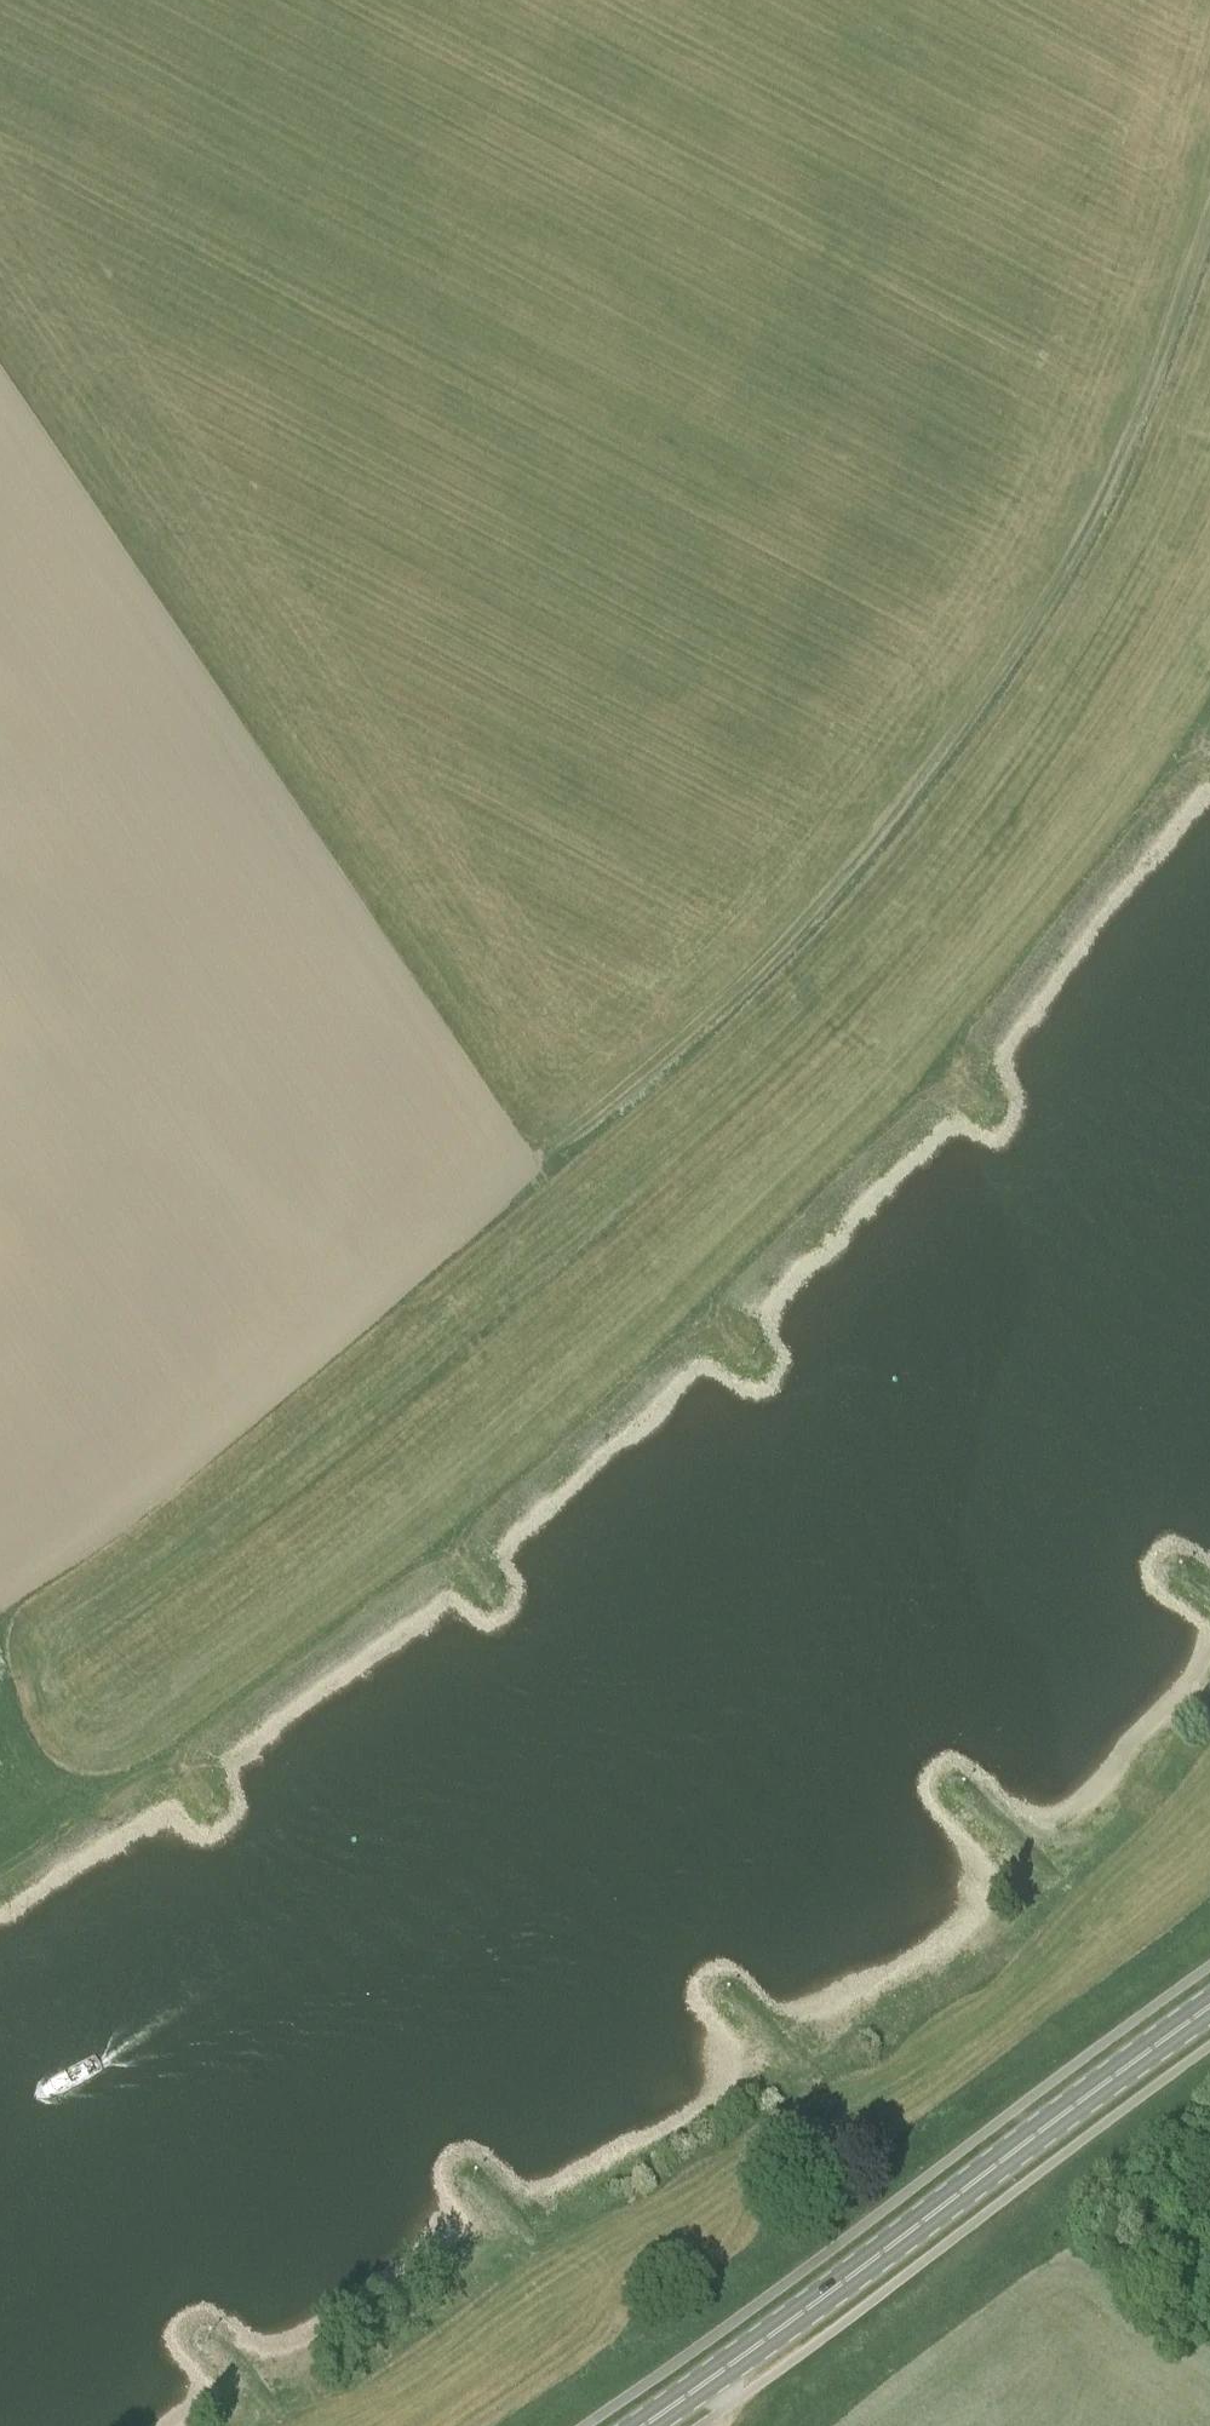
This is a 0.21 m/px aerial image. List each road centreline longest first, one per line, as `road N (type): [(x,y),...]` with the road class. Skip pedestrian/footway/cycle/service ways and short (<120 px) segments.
road 1 (primary): [(654,2425),(861,2279),(1209,2010)]

